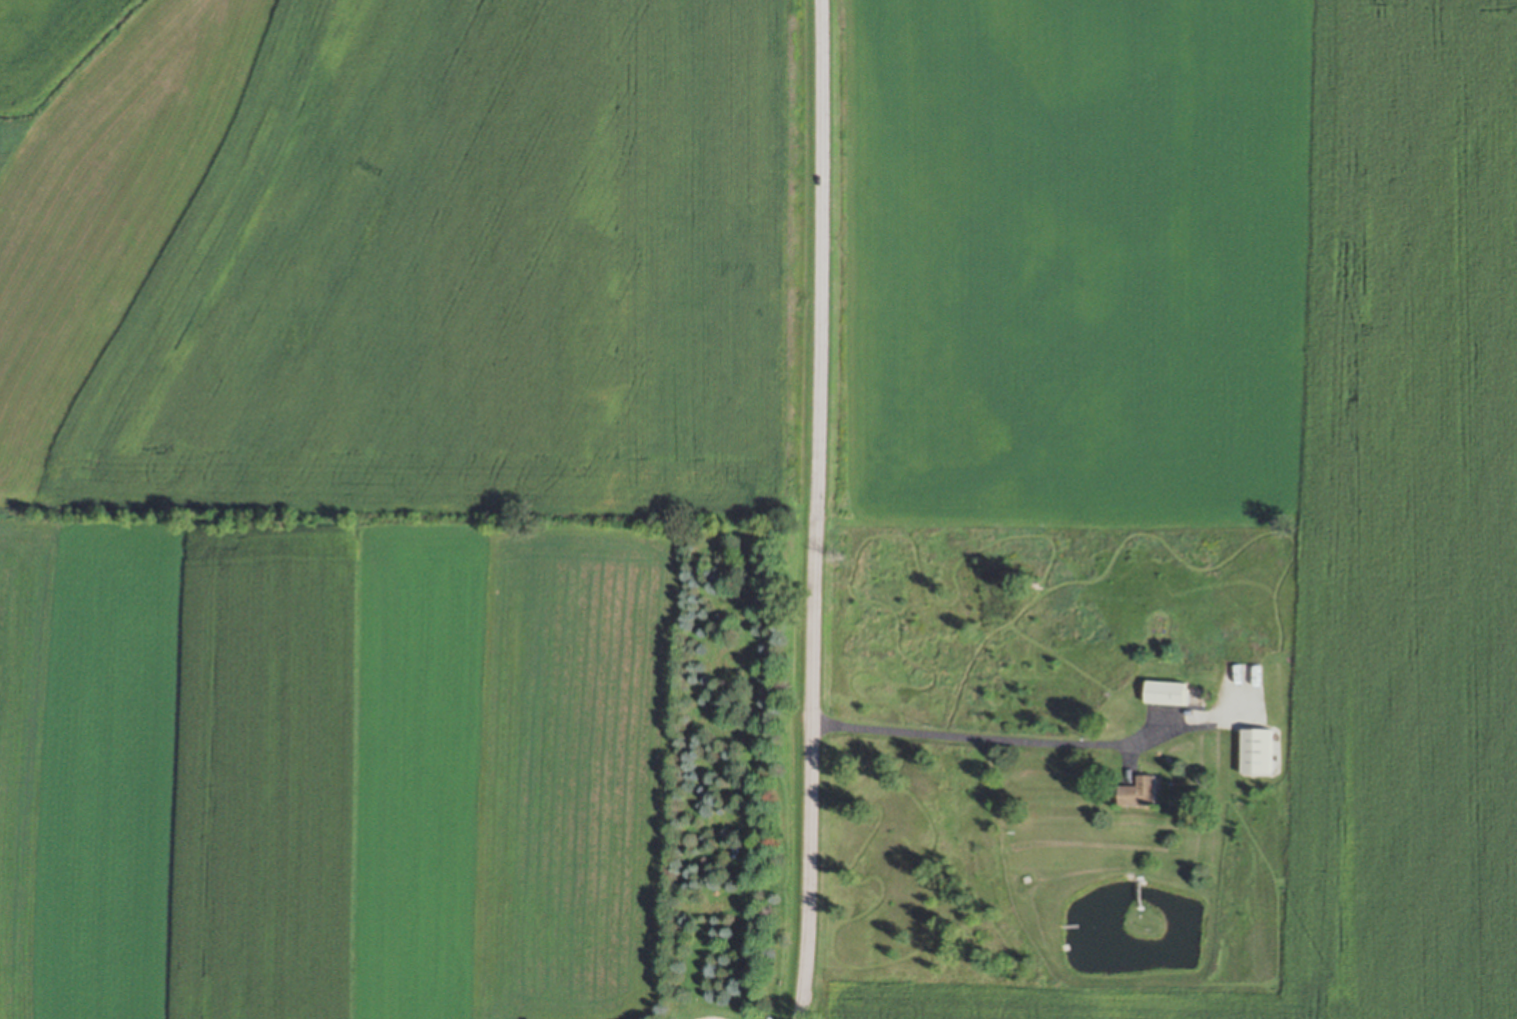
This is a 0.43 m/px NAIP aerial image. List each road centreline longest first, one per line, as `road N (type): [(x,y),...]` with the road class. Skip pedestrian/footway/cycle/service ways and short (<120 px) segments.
road 1 (residential): [(798,1018),(812,717),(820,0)]

